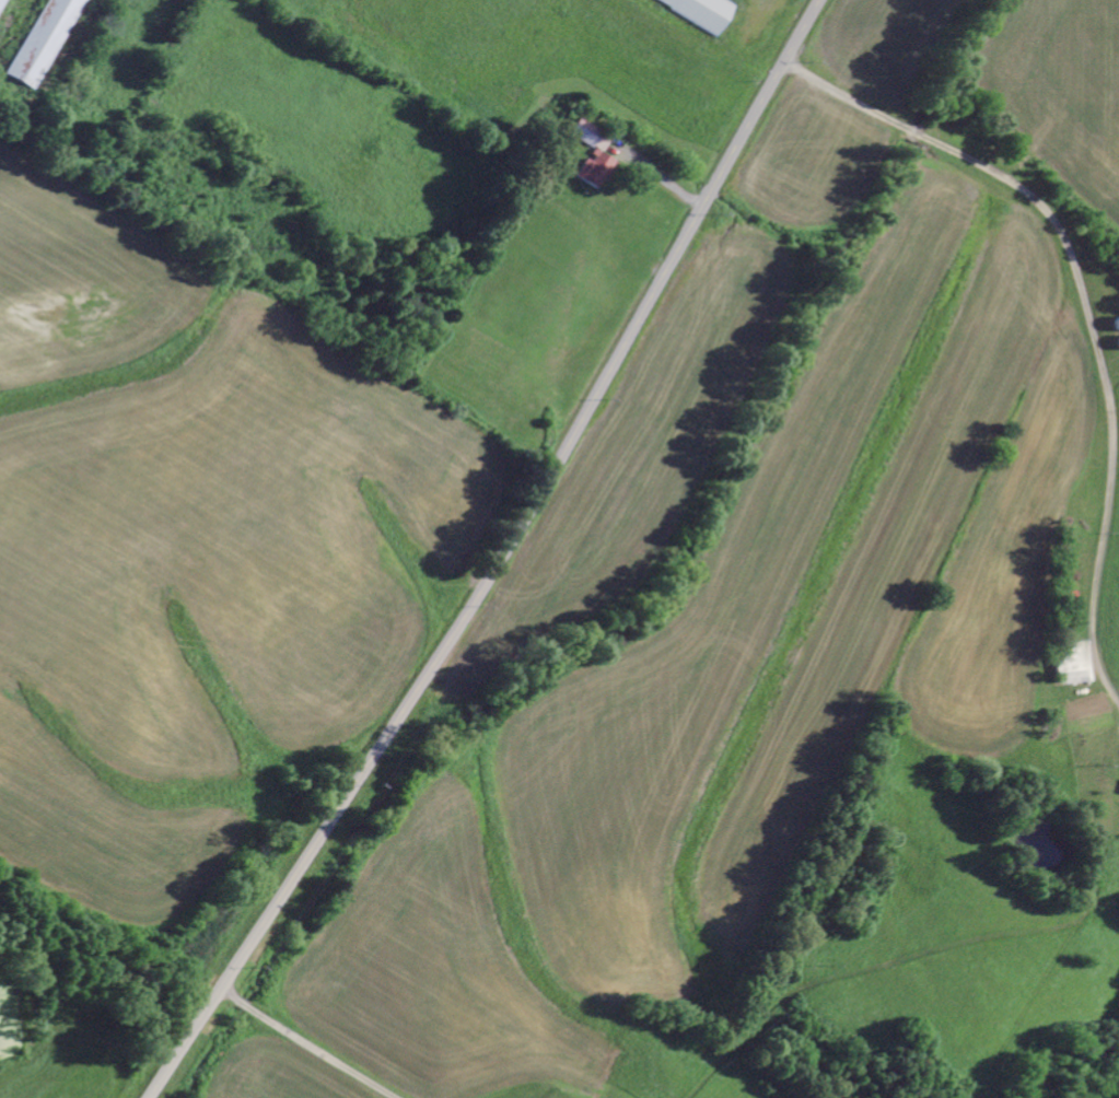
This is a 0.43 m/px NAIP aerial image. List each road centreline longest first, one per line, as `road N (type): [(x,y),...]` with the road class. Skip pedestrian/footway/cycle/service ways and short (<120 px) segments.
road 1 (secondary): [(149,1097),(525,521),(821,0)]
road 2 (residential): [(801,34),(964,232),(959,469),(871,685)]

